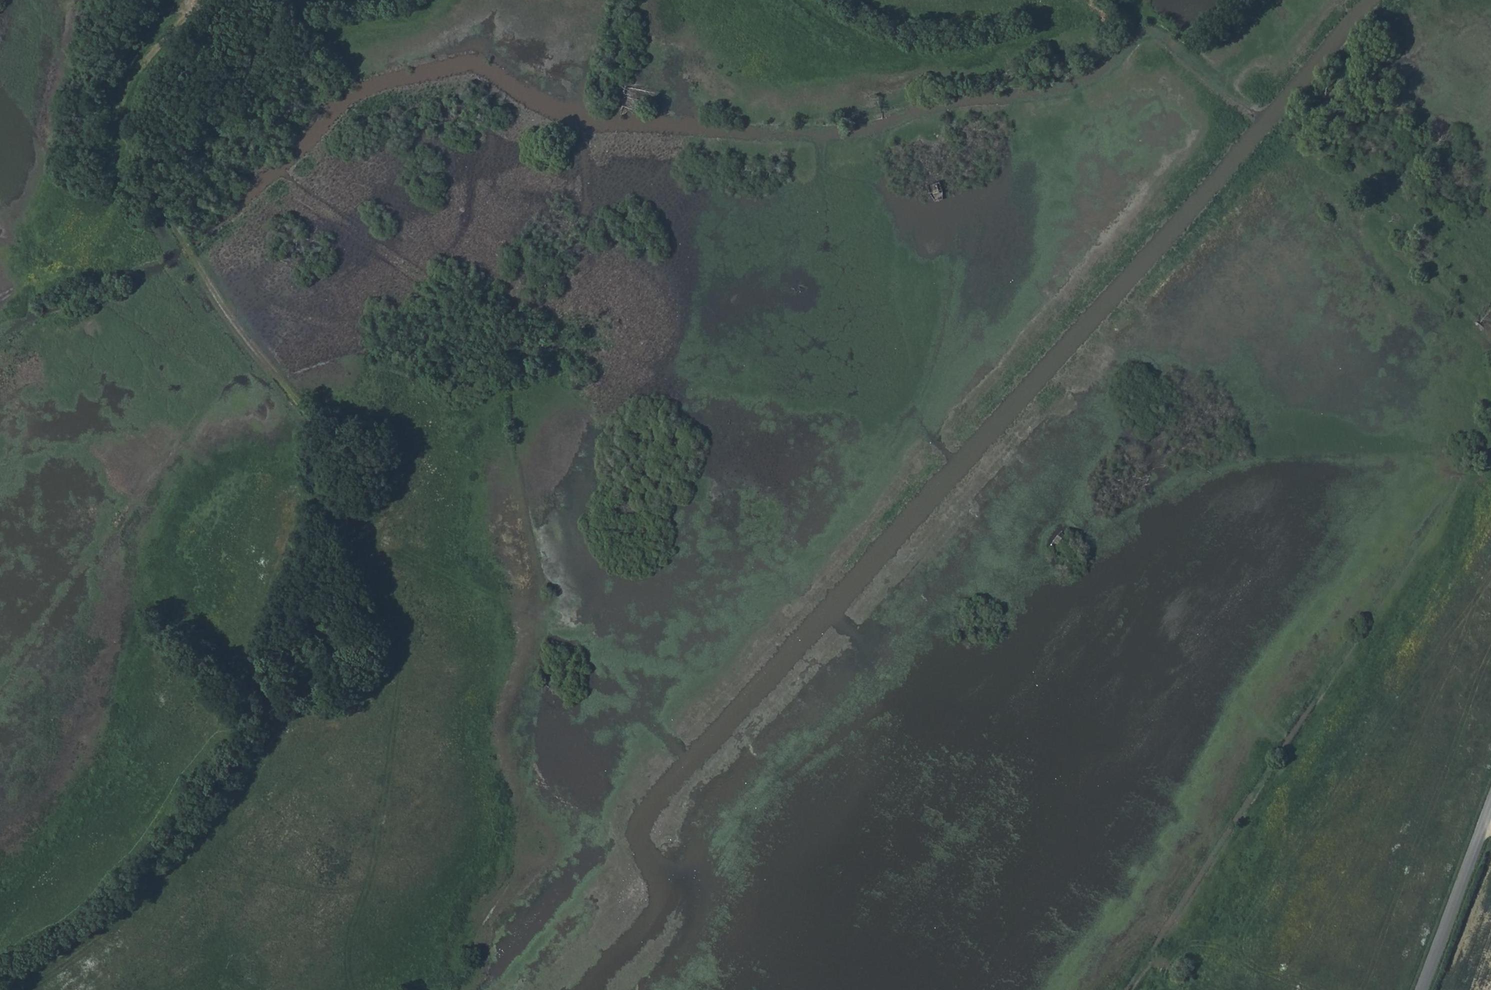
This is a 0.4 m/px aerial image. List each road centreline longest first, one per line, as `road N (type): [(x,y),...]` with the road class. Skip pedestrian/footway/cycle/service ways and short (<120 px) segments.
road 1 (tertiary): [(1421,989),(1490,803)]

